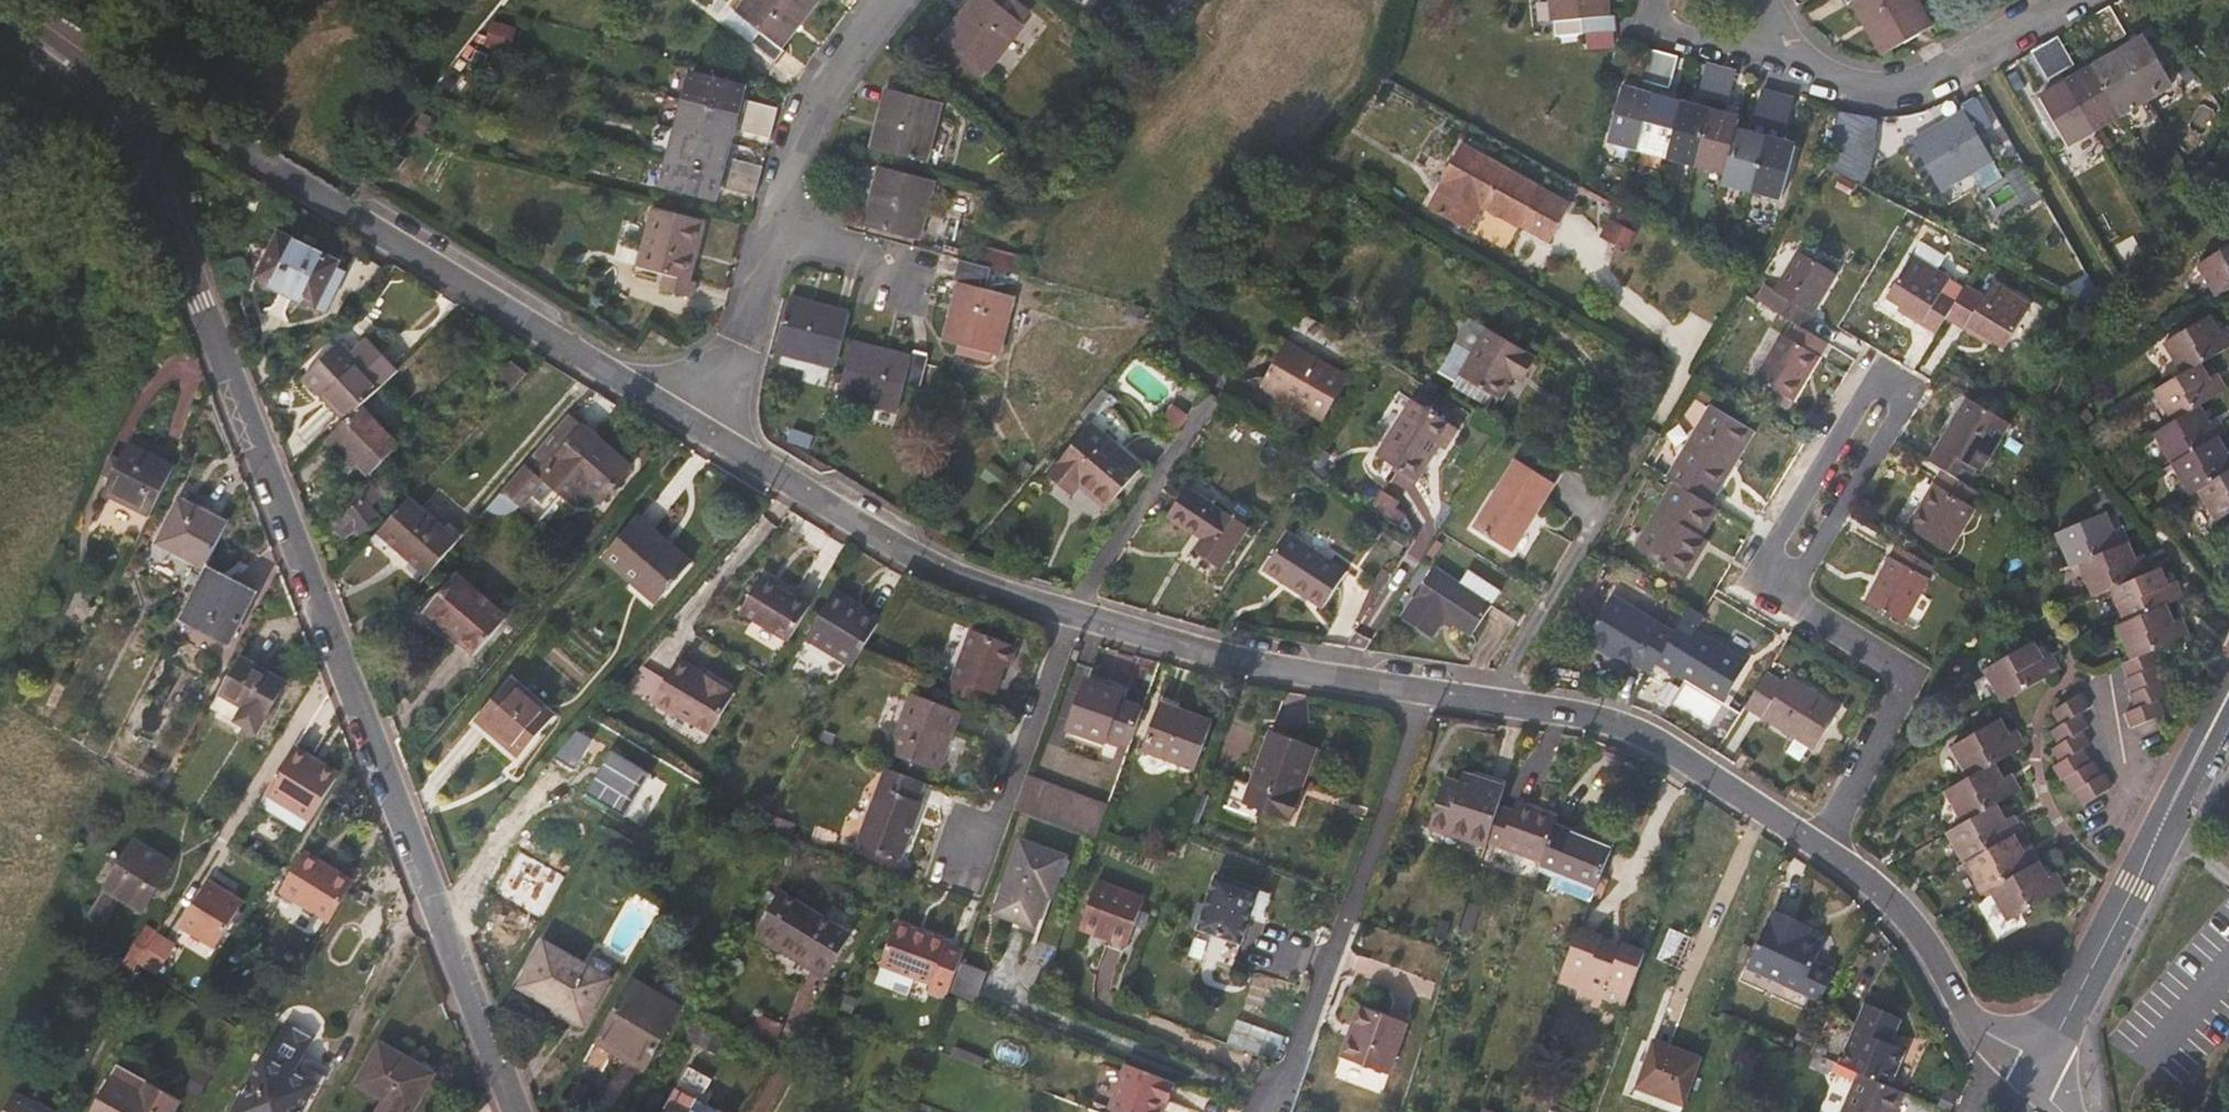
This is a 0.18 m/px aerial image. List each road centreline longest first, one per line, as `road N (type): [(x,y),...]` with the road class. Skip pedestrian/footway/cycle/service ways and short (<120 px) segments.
road 1 (residential): [(514,1111),(126,107)]
road 2 (residential): [(126,107),(204,130),(716,440)]
road 3 (residential): [(1891,380),(1777,570),(1780,590),(1919,679),(1827,851)]
road 4 (residential): [(1424,695),(1589,715),(1657,743),(1827,851)]
road 5 (residential): [(1282,1111),(1424,695)]
road 6 (residential): [(2038,1073),(2228,696)]
road 7 (residential): [(716,440),(925,563),(1071,612)]
road 8 (residential): [(1071,612),(1216,654),(1424,695)]
road 9 (residential): [(1827,851),(1906,915),(1983,1032),(2038,1073)]
road 10 (residential): [(1799,61),(1880,89),(1952,69),(2062,0)]
road 11 (residential): [(971,883),(1071,612)]
road 12 (residential): [(777,235),(811,101),(893,0)]
road 13 (residential): [(716,440),(777,235)]
road 14 (residential): [(1657,0),(1650,29),(1799,61)]
road 15 (residential): [(126,107),(85,57),(0,1)]
road 16 (residential): [(777,235),(915,271)]
road 17 (track): [(112,85),(0,146)]

